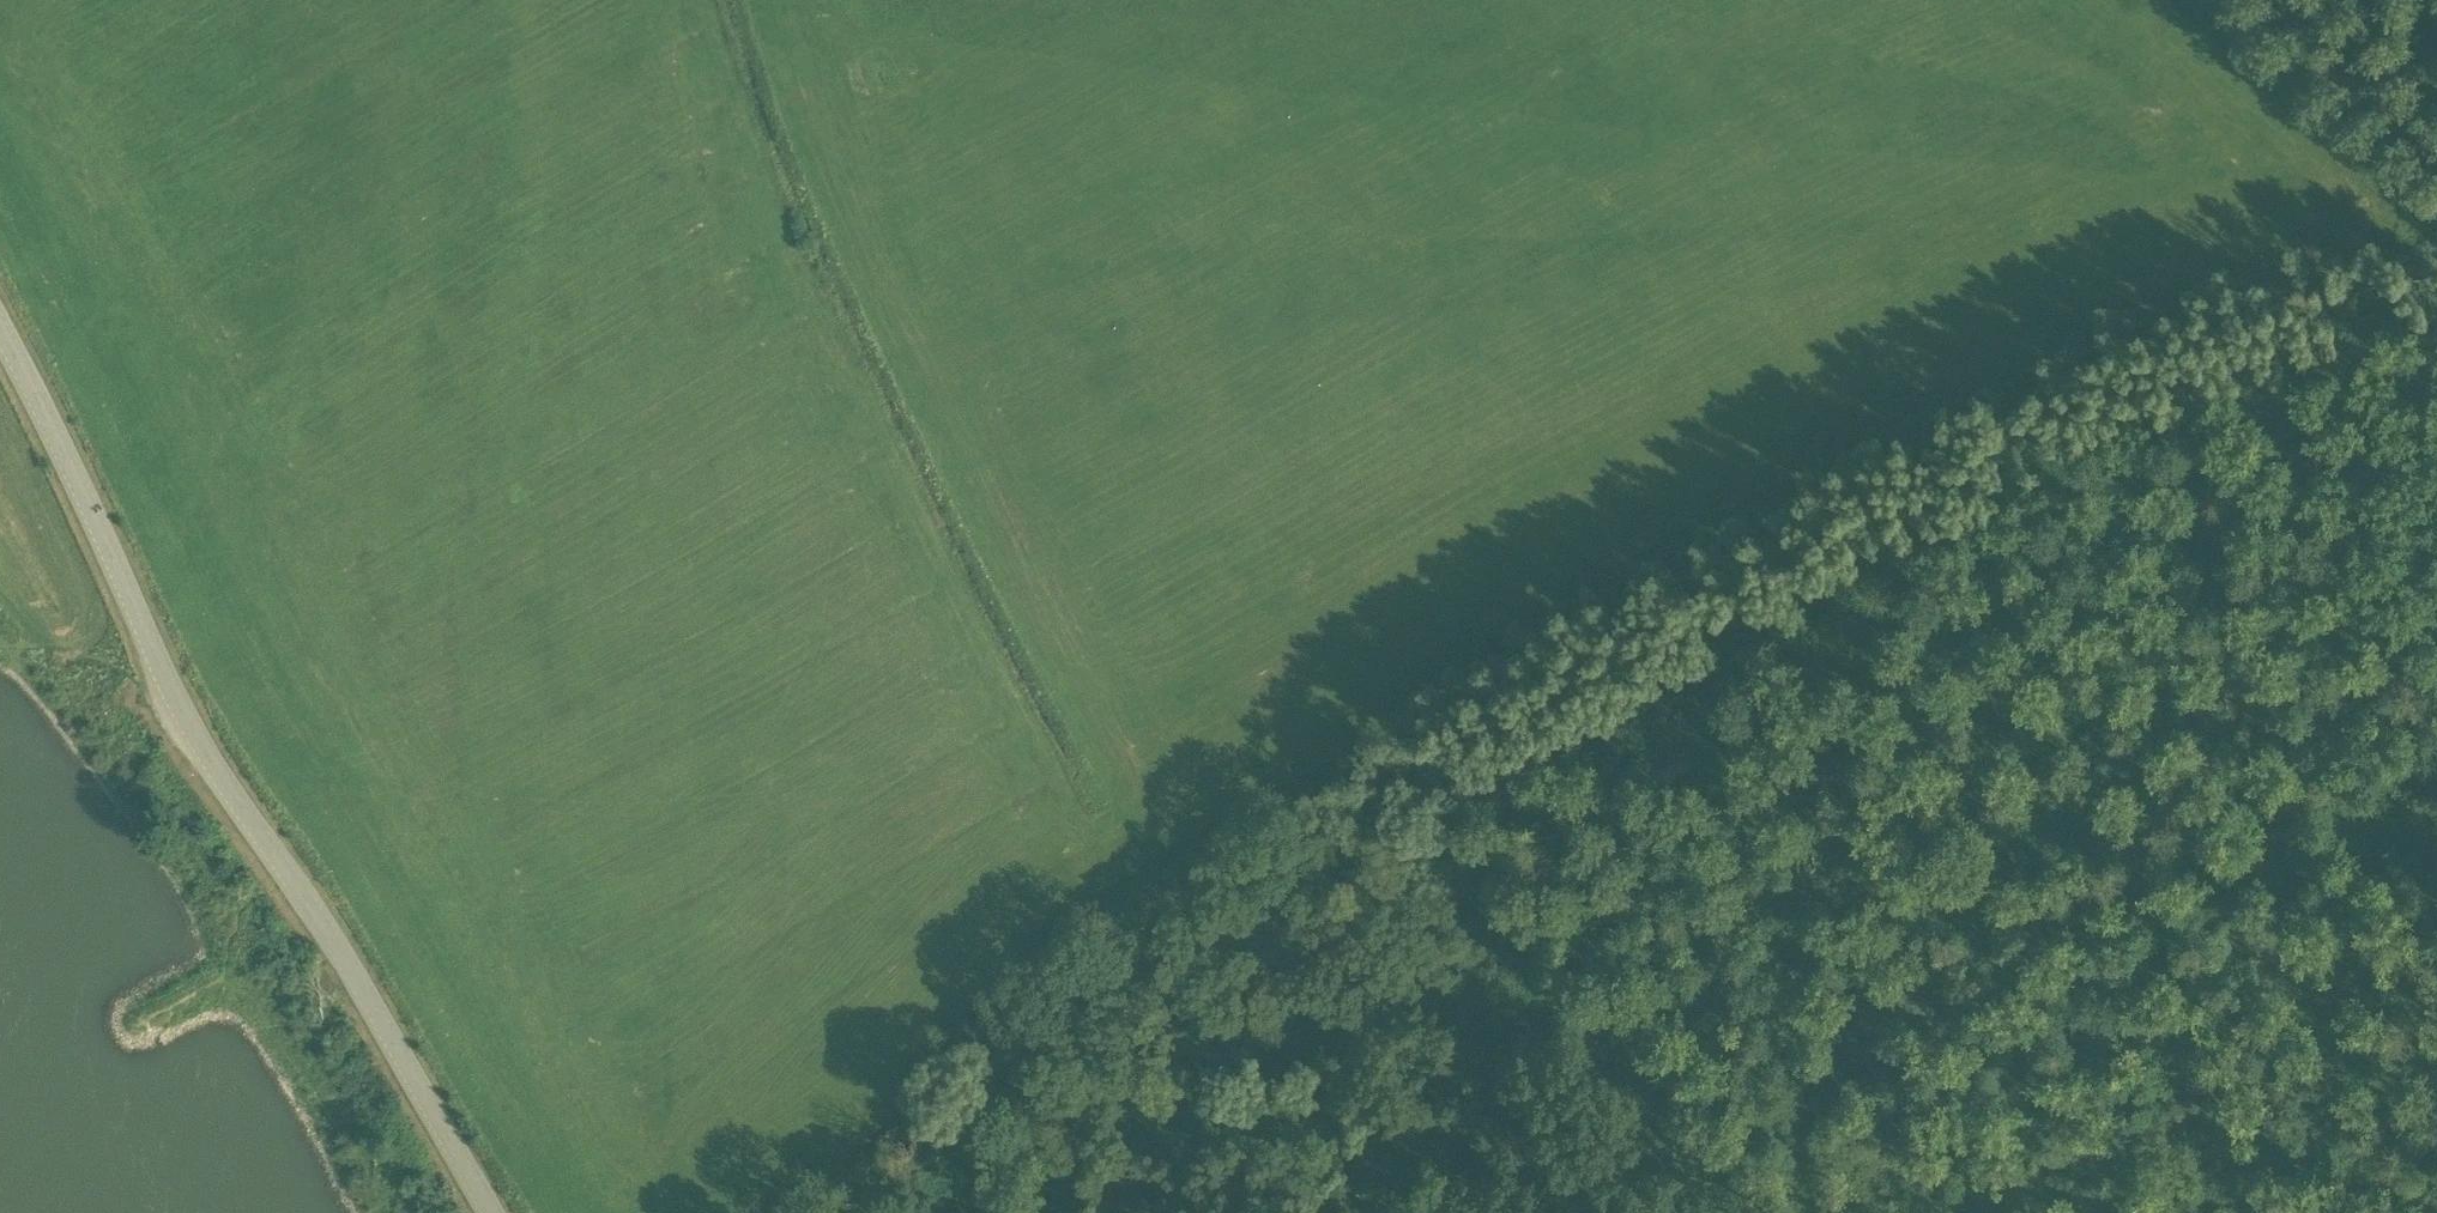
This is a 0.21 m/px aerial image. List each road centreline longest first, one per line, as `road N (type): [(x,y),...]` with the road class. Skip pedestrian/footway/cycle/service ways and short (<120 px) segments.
road 1 (unclassified): [(480,1212),(184,738),(0,341)]

